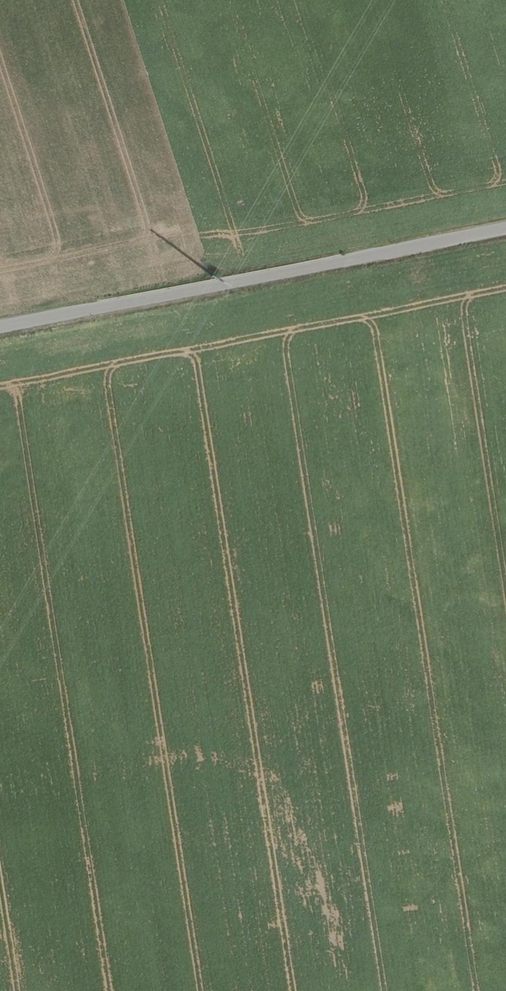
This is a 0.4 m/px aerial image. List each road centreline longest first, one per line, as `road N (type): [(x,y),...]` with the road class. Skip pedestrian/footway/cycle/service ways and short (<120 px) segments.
road 1 (primary): [(505,211),(79,19),(0,12)]
road 2 (unclassified): [(0,325),(505,226)]

